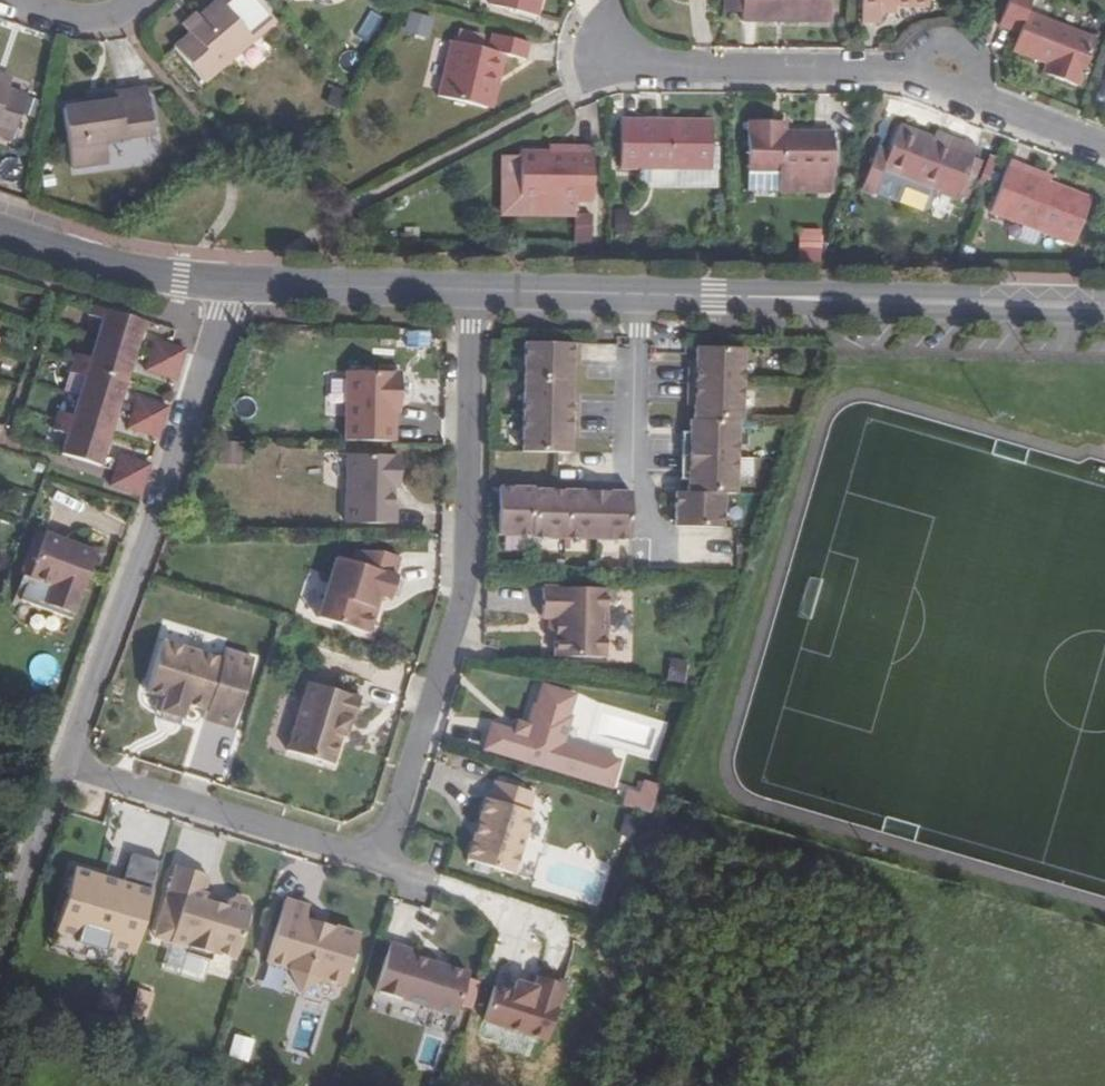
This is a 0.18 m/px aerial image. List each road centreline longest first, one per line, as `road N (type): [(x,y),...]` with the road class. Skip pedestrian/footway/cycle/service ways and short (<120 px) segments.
road 1 (residential): [(469,291),(463,596),(389,837),(350,852),(60,761)]
road 2 (tertiary): [(469,291),(1104,307)]
road 3 (unclassified): [(60,761),(200,412),(236,284)]
road 4 (residential): [(1104,152),(935,80),(879,69),(611,62)]
road 5 (tertiary): [(0,229),(98,261),(236,284)]
road 6 (tertiary): [(236,284),(469,291)]
road 7 (unclassified): [(0,934),(60,761)]
road 8 (residential): [(11,0),(47,17),(105,14),(132,0)]

